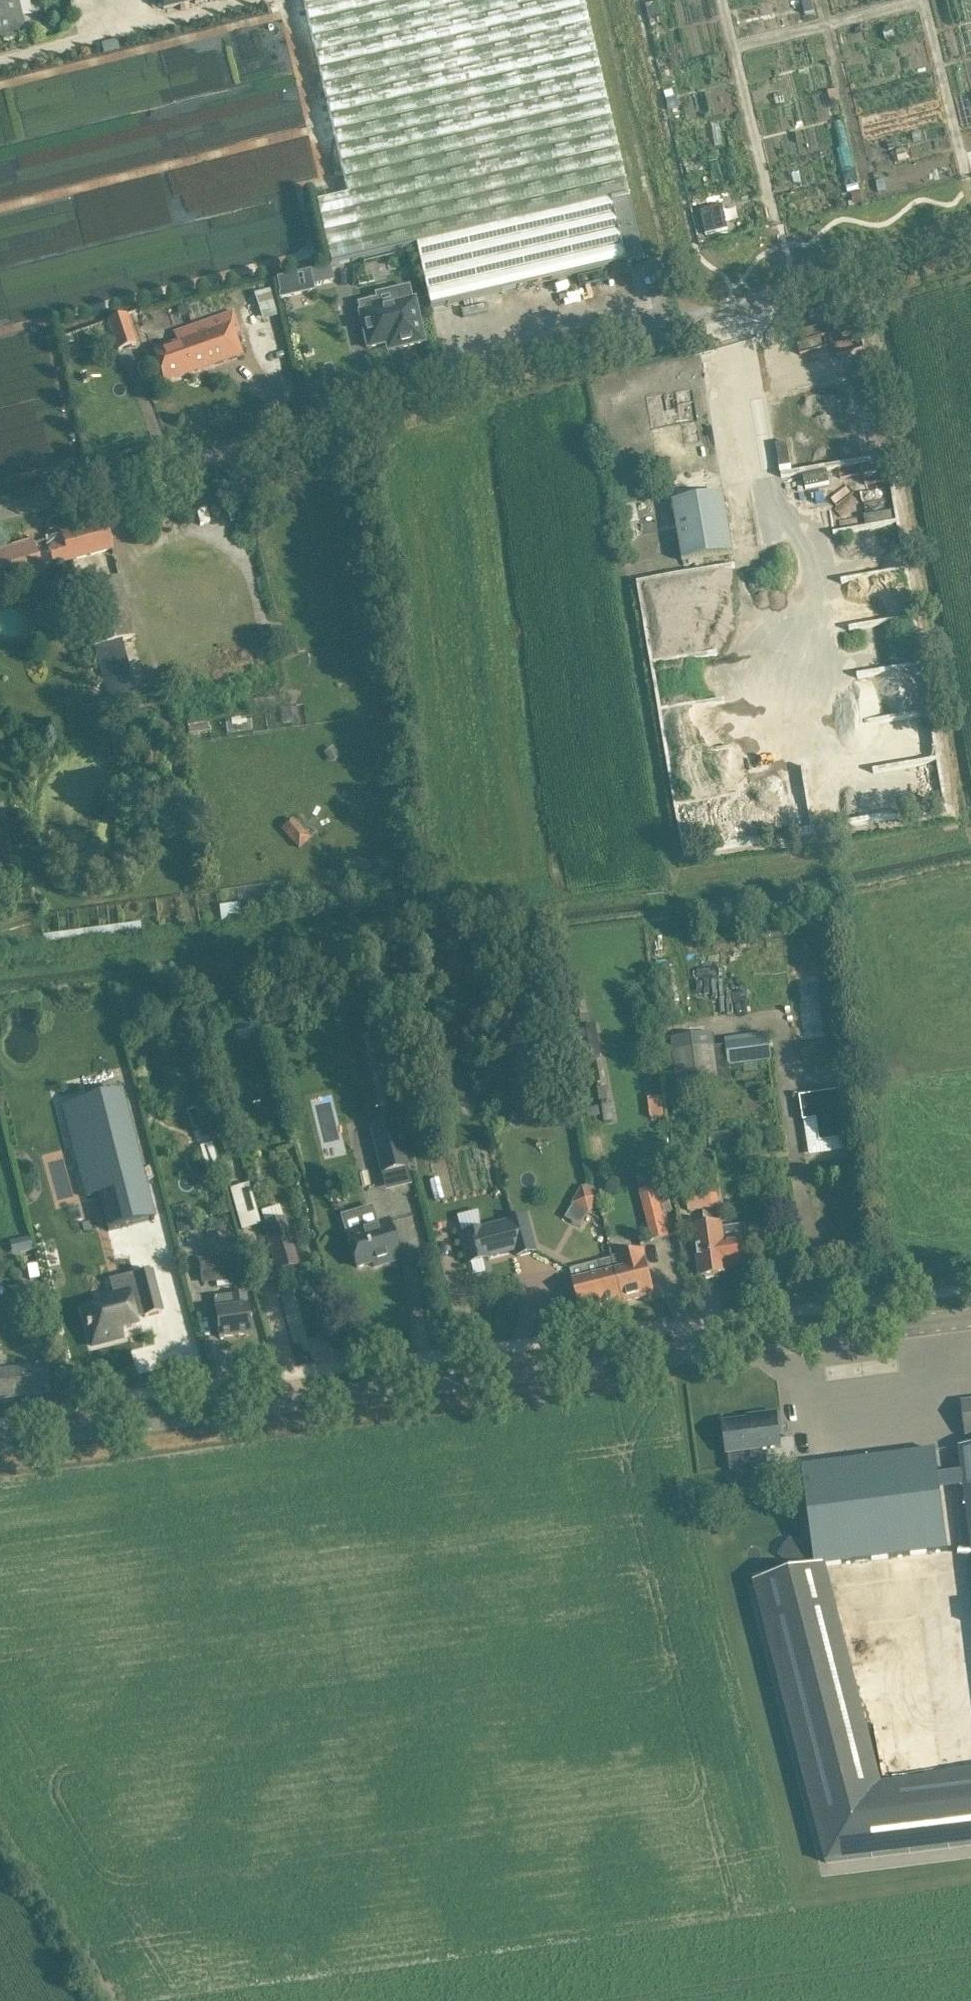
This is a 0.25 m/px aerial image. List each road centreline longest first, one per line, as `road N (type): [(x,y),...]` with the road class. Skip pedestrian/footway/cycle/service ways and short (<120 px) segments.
road 1 (unclassified): [(0,517),(970,249)]
road 2 (tertiary): [(0,1445),(970,1317)]

